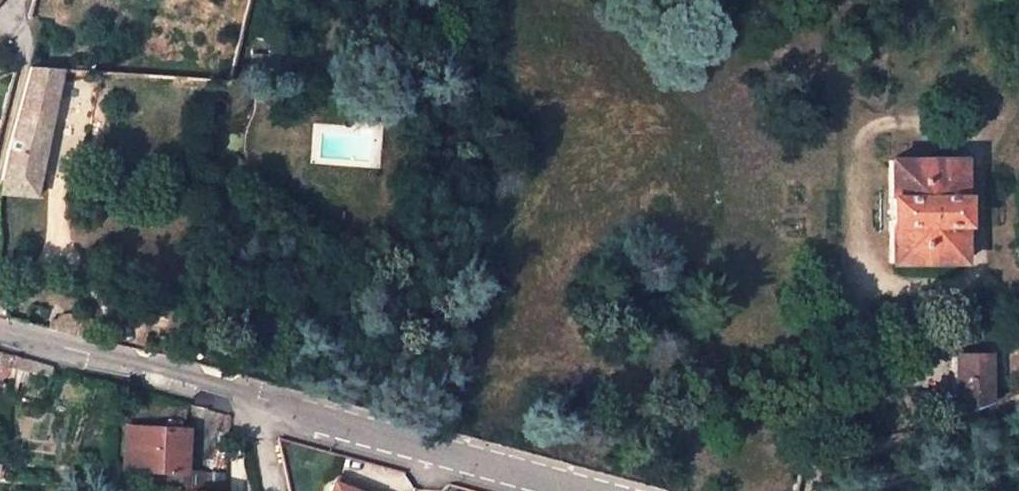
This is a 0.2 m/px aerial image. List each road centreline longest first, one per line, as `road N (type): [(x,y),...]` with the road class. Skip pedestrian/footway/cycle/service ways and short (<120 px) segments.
road 1 (unclassified): [(588,490),(250,399)]
road 2 (unclassified): [(250,399),(0,331)]
road 3 (residential): [(809,490),(840,468),(921,445),(1018,394)]

